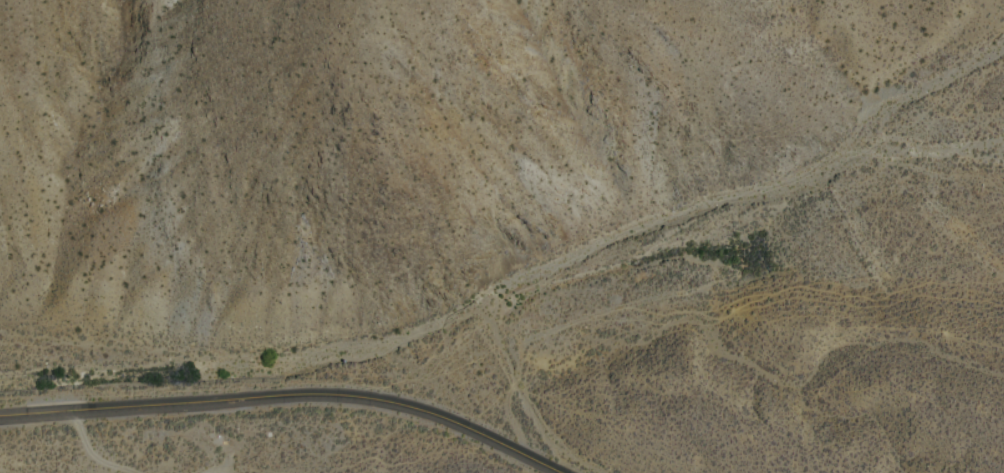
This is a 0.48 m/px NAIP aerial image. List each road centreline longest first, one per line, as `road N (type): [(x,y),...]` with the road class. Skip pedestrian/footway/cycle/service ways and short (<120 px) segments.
road 1 (track): [(1003,192),(871,155),(698,211),(429,329),(291,367),(259,397)]
road 2 (tertiary): [(568,472),(461,422),(355,395),(0,417)]
road 3 (track): [(525,452),(509,412),(521,347),(534,336),(732,285)]
road 4 (track): [(1003,28),(906,79),(833,168)]

